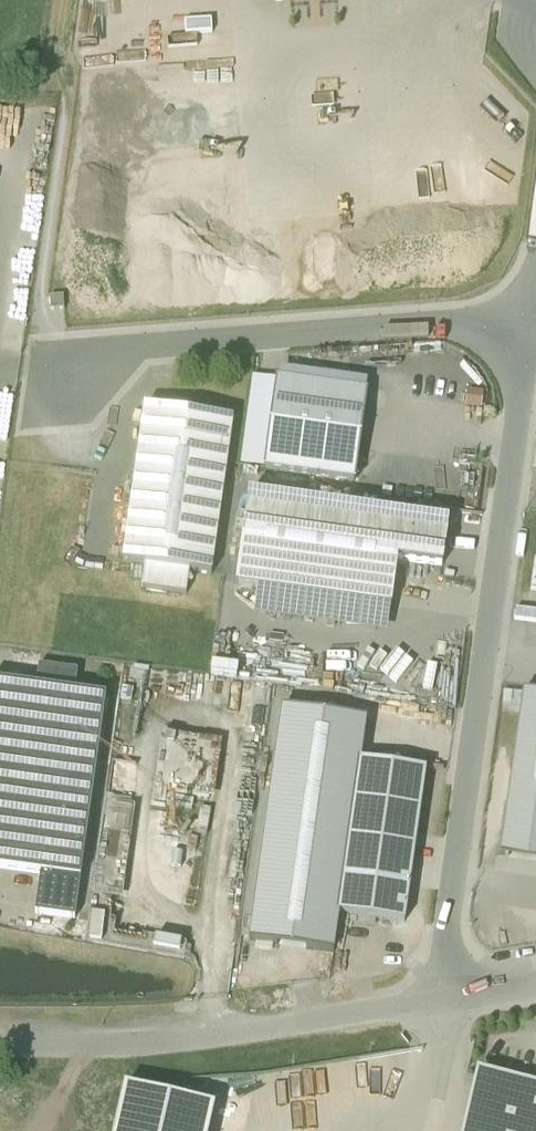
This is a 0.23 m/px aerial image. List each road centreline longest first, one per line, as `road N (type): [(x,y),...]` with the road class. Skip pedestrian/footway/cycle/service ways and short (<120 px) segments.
road 1 (residential): [(435,1000),(530,320)]
road 2 (residential): [(530,320),(142,347),(68,377)]
road 3 (residential): [(435,1000),(128,1047),(0,1047)]

